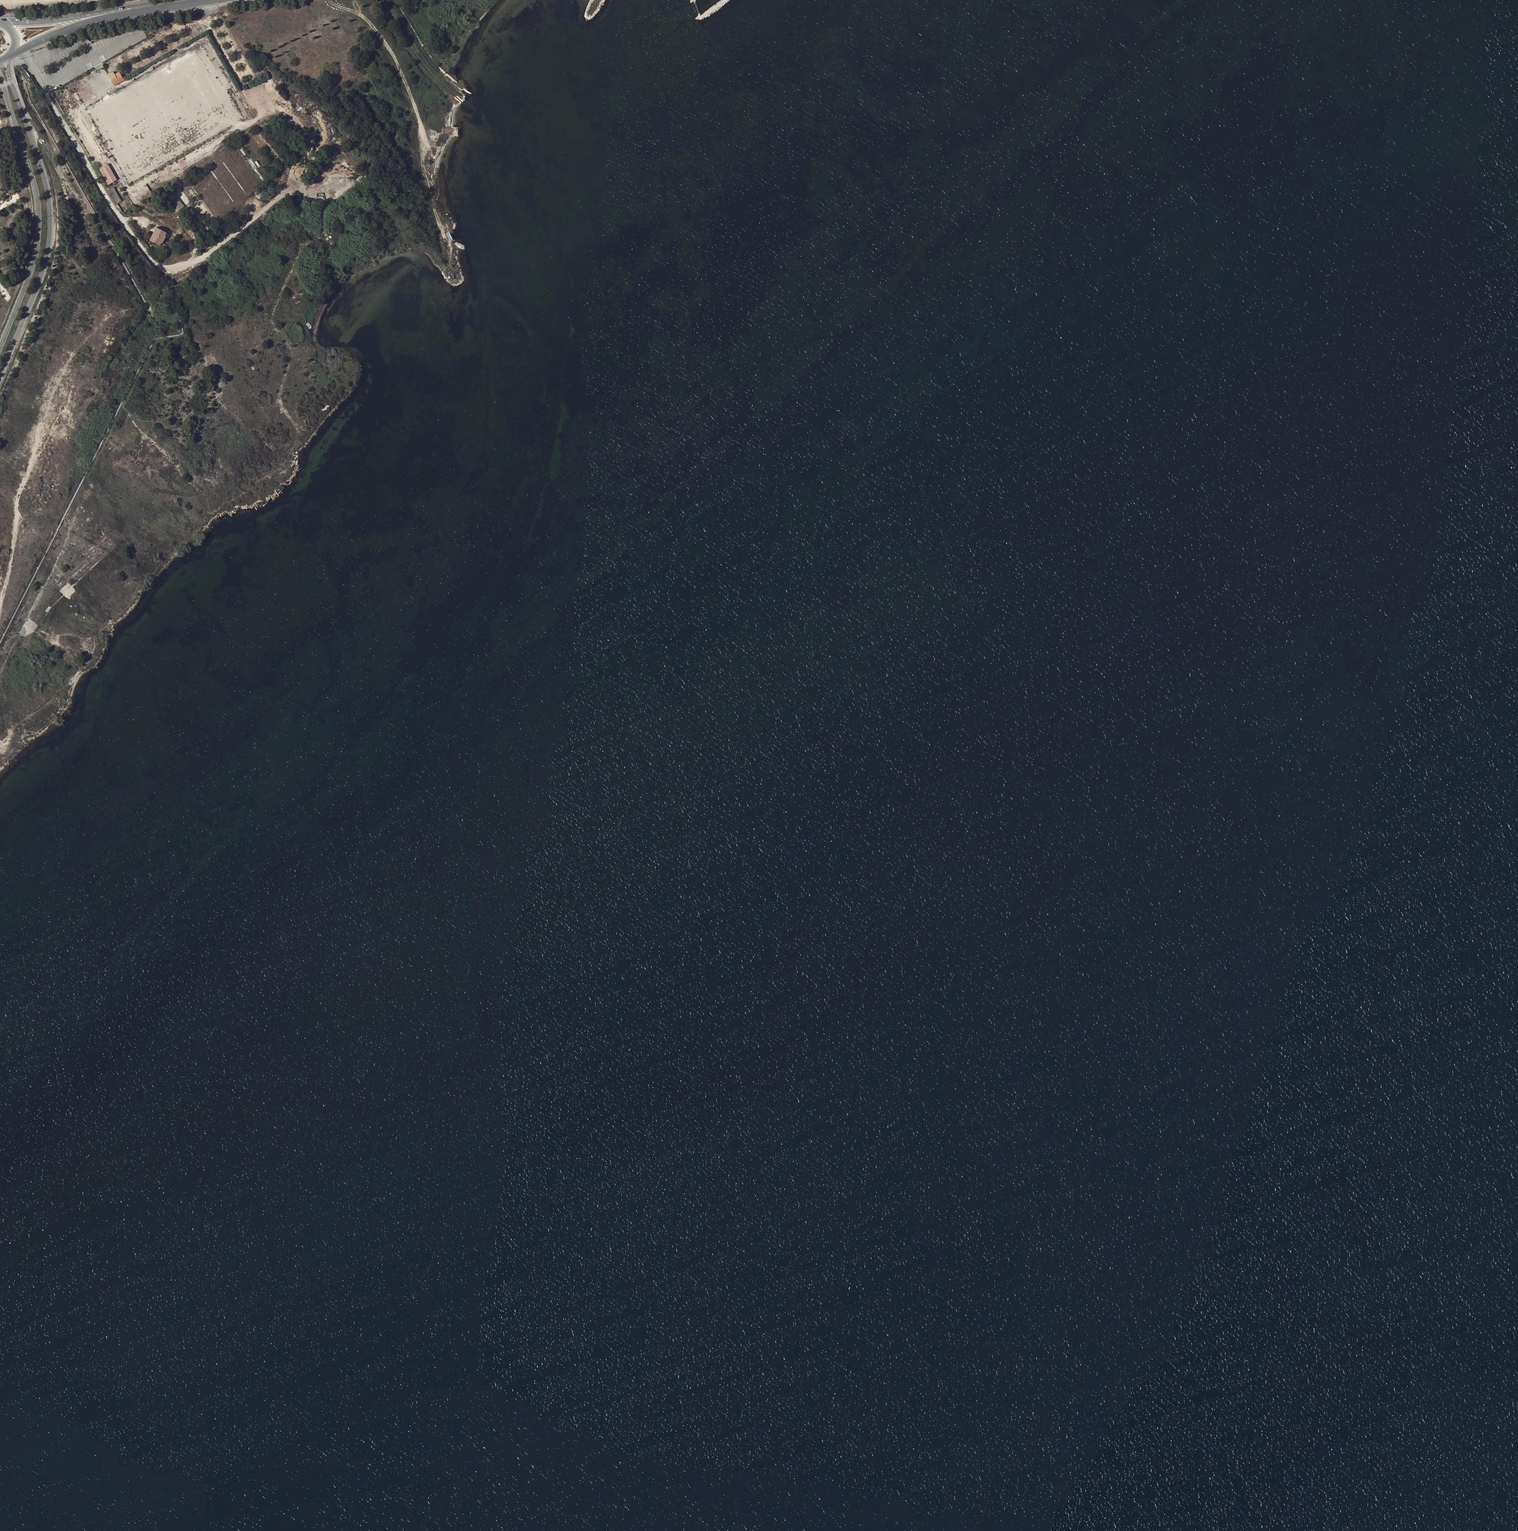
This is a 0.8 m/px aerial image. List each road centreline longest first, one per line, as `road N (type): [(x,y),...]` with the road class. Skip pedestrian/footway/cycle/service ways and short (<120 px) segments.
road 1 (tertiary): [(0,378),(44,269),(51,220),(8,59)]
road 2 (tertiary): [(0,74),(39,221),(33,266),(0,351)]
road 3 (secondary): [(14,51),(99,20),(207,0)]
road 4 (secondary): [(170,0),(7,23)]

